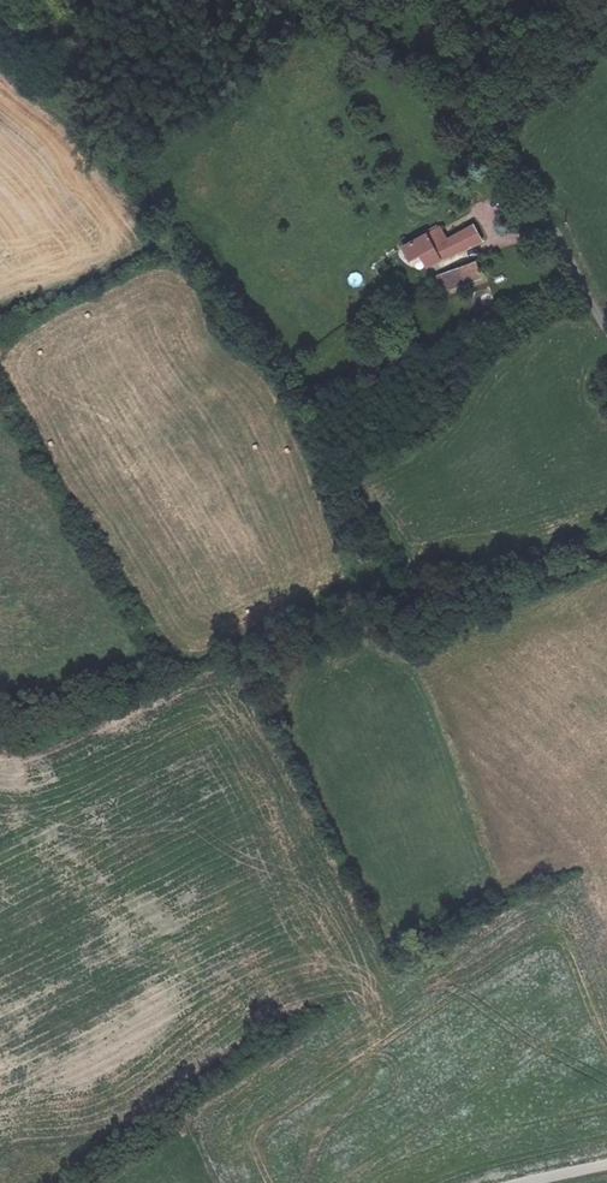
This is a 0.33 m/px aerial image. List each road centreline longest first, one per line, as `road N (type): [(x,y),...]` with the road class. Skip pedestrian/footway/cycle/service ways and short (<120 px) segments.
road 1 (track): [(0,728),(49,723),(264,627),(376,589),(507,581),(606,547)]

